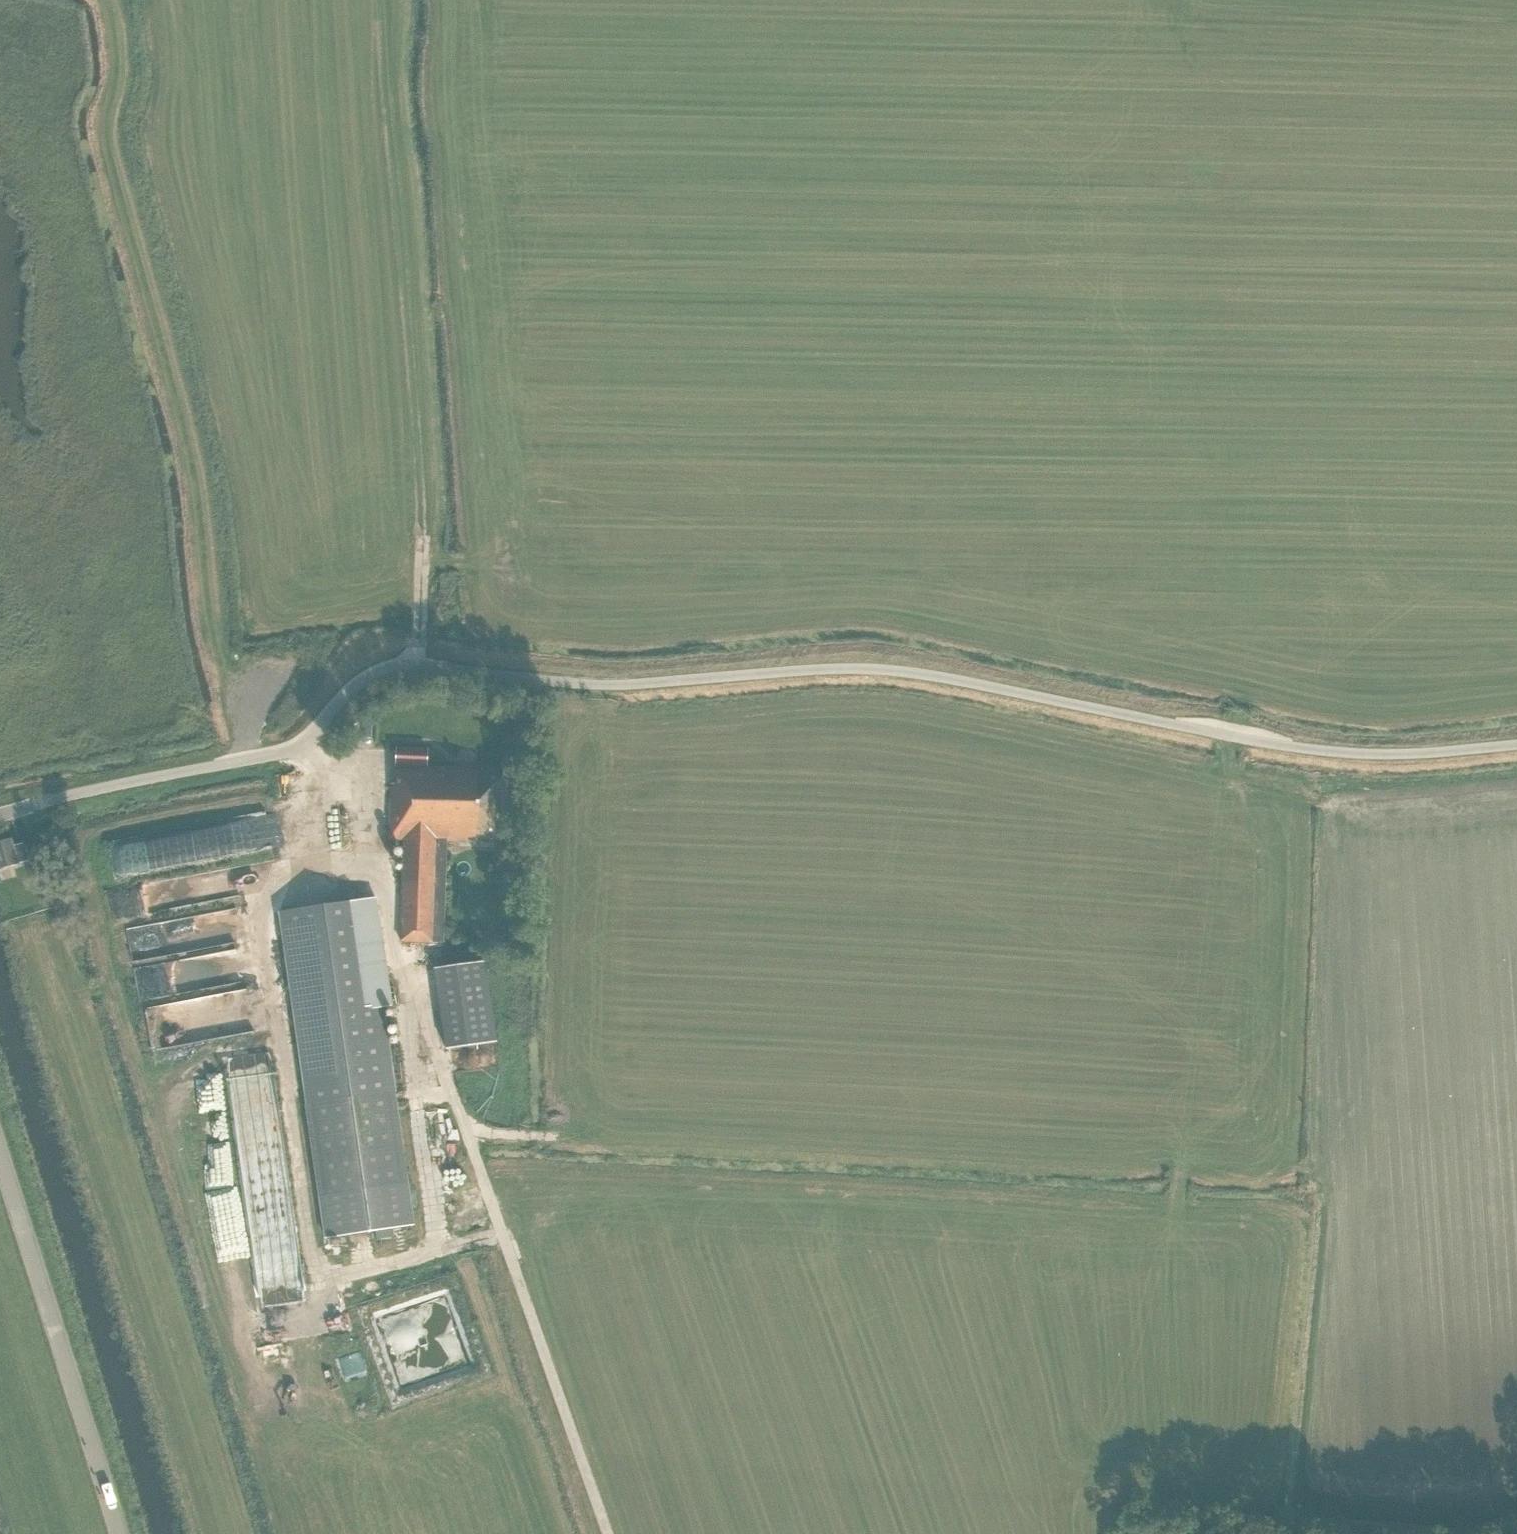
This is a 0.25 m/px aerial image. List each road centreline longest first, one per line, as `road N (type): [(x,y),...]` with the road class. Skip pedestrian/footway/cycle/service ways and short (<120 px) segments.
road 1 (unclassified): [(252,760),(303,744),(361,684),(412,666),(590,684),(891,671),(1318,750),(1516,745)]
road 2 (tertiary): [(119,1533),(0,1156)]
road 3 (unclassified): [(0,815),(252,760)]

